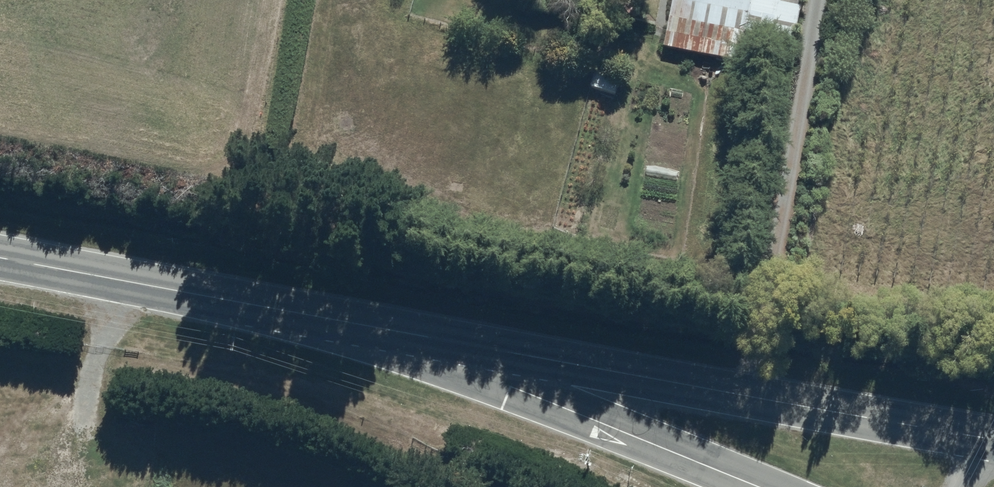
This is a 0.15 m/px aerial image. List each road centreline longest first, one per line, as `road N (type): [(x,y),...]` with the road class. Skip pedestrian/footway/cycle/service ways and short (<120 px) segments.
road 1 (secondary): [(993,440),(358,325)]
road 2 (tertiary): [(358,325),(758,486)]
road 3 (secondary): [(358,325),(0,258)]

